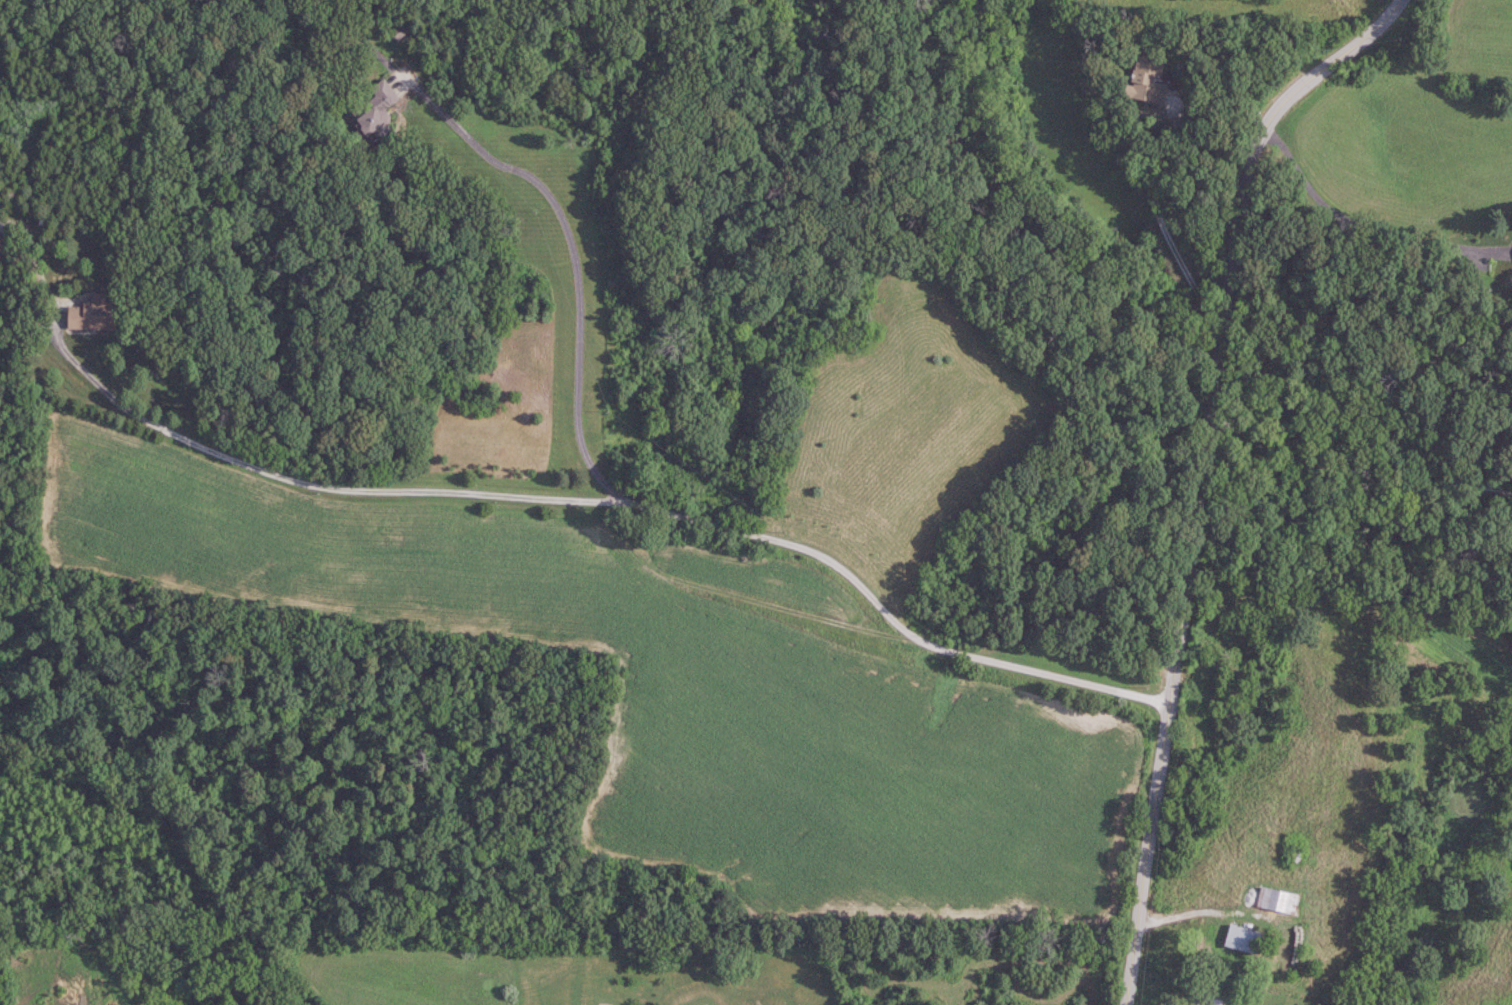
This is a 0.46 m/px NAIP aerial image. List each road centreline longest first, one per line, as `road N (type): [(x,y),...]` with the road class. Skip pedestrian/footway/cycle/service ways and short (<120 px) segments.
road 1 (residential): [(1170,704),(928,643),(892,620),(836,561),(633,502),(328,488),(231,459),(129,412),(67,354),(54,323)]
road 2 (residential): [(1408,0),(1357,56),(1297,100),(1246,160),(1127,1004)]

